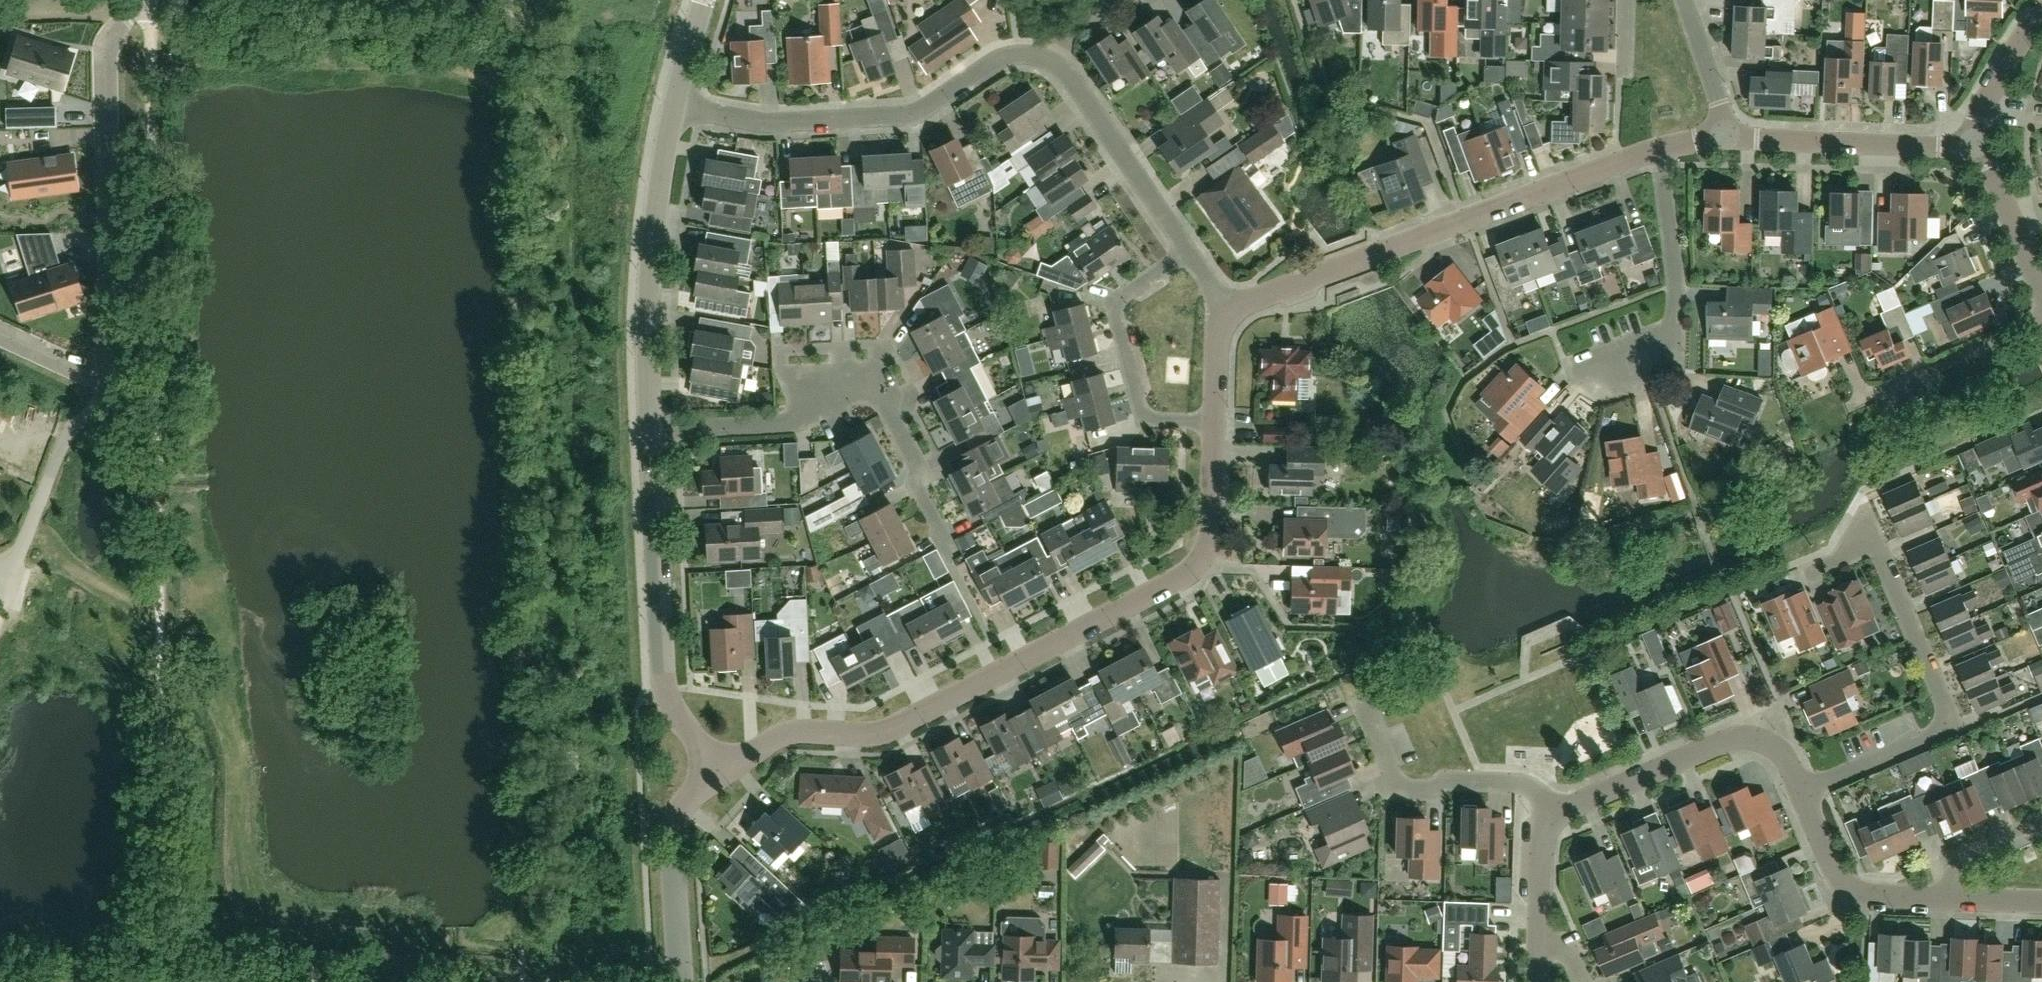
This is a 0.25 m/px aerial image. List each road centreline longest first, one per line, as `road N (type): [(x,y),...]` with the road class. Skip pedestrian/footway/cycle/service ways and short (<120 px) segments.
road 1 (track): [(164,959),(522,977),(523,460),(507,32),(149,26)]
road 2 (residential): [(719,772),(780,736),(884,732),(1182,577),(1209,544),(1215,421)]
road 3 (residential): [(140,3),(106,48),(114,340),(105,378),(0,330)]
road 4 (residential): [(1659,148),(1222,310)]
road 5 (residential): [(950,551),(881,395),(866,384),(829,388),(791,423),(652,430)]
road 6 (residential): [(1045,57),(997,60),(908,115),(766,123),(677,106)]
road 7 (residential): [(719,772),(666,690),(652,430)]
road 8 (residential): [(1804,792),(1949,722),(1877,542)]
road 9 (residential): [(652,430),(647,327),(654,225),(677,106)]
road 10 (residential): [(1556,811),(1734,738),(1774,746),(1804,792)]
road 11 (residential): [(1215,421),(1144,415),(1116,316),(1122,297),(1187,251)]
road 12 (residential): [(1556,811),(1522,783),(1444,780),(1428,790),(1400,790),(1360,695)]
road 13 (residential): [(1980,149),(1748,139),(1723,129)]
road 14 (residential): [(1187,251),(1068,73),(1045,57)]
road 15 (residential): [(682,981),(672,835),(686,802),(719,772)]
road 16 (residential): [(1673,328),(1593,358),(1582,371),(1586,383),(1613,389),(1650,377),(1672,346)]
road 17 (residential): [(1804,792),(1838,875),(1851,887),(1947,898)]
road 18 (residential): [(1874,392),(2041,318)]
road 19 (residential): [(1673,328),(1676,279),(1659,148)]
road 20 (track): [(159,626),(64,563),(31,521)]
road 21 (residential): [(1980,149),(1991,91),(2041,12)]
road 22 (residential): [(2041,287),(1980,149)]
road 23 (residential): [(1539,946),(1543,836),(1556,811)]
road 24 (residential): [(1723,129),(1685,0)]
road 25 (residential): [(1947,898),(1968,851),(2041,820)]

